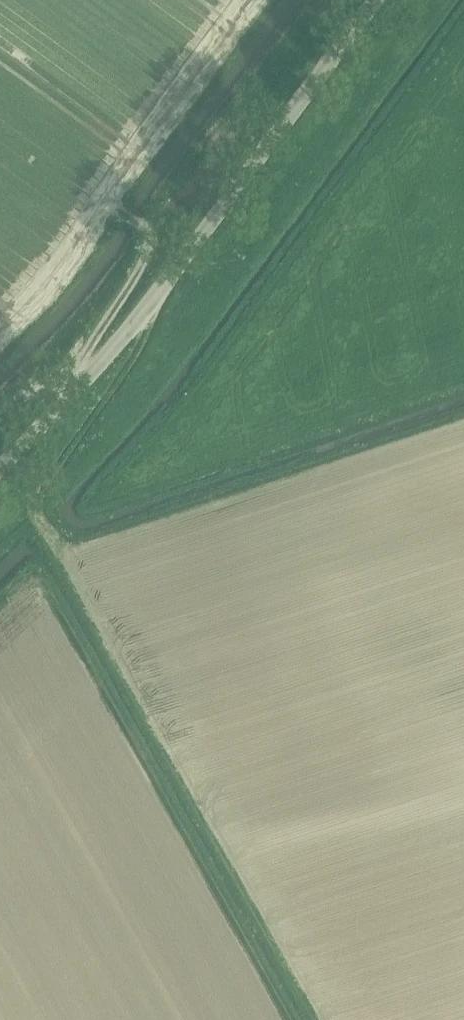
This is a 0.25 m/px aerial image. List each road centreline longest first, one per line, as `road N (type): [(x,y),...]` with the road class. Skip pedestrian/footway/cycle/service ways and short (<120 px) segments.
road 1 (unclassified): [(0,469),(141,315),(376,0)]
road 2 (track): [(61,407),(148,254),(140,224),(119,210)]

